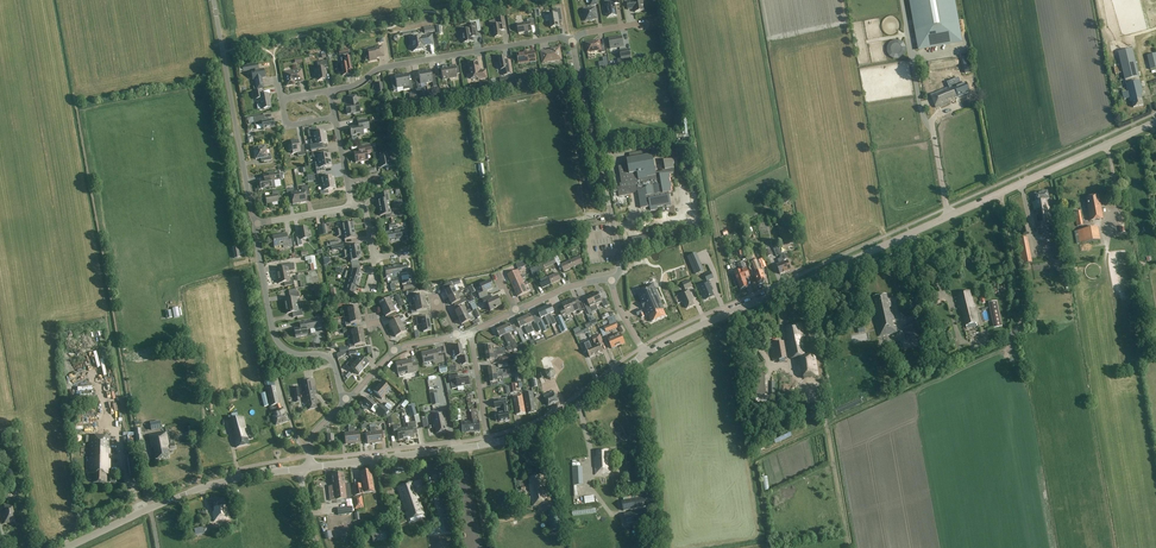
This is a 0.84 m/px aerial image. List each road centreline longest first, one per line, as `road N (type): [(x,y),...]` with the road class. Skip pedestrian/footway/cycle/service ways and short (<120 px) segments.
road 1 (tertiary): [(646,353),(1155,122)]
road 2 (residential): [(330,91),(387,66),(572,40)]
road 3 (tertiary): [(66,547),(196,490),(300,469)]
road 4 (unclassified): [(257,224),(214,0)]
road 5 (unclassified): [(347,401),(332,361),(290,352),(275,338),(257,224)]
road 6 (tertiary): [(488,444),(559,418),(646,353)]
road 7 (tertiary): [(311,467),(488,444)]
road 8 (unclassified): [(611,278),(620,266),(597,160)]
road 9 (residential): [(597,160),(572,40)]

